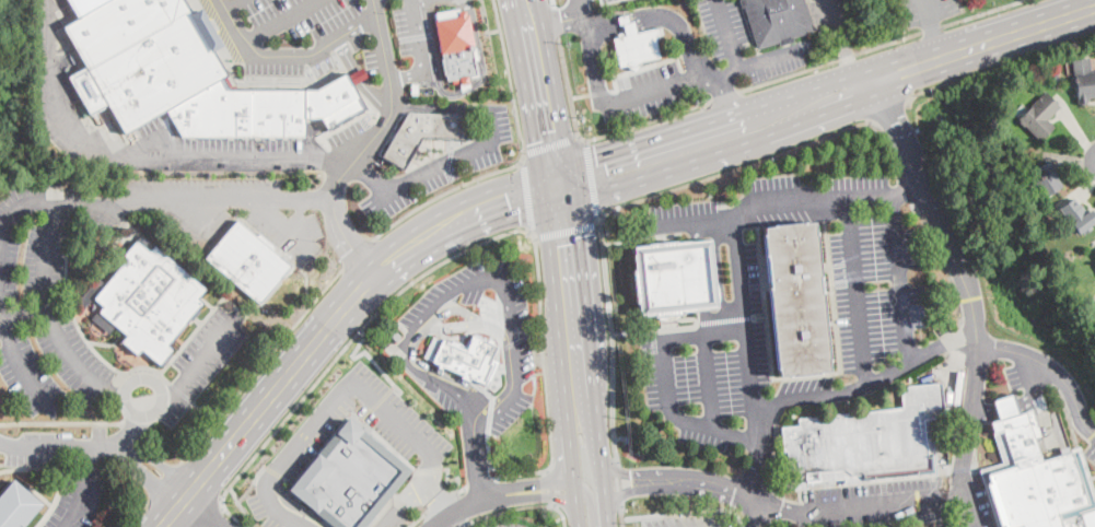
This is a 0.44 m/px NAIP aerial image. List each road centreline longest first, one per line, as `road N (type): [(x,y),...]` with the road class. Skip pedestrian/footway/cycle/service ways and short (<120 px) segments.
road 1 (primary): [(558,189),(594,192),(769,137),(852,102),(866,81)]
road 2 (primary): [(866,81),(843,77),(590,161),(558,189)]
road 3 (primary): [(326,327),(160,526)]
road 4 (primary): [(866,81),(1094,6)]
road 5 (primary): [(585,422),(558,189)]
road 6 (primary): [(558,189),(522,0)]
road 7 (primary): [(398,255),(461,218),(558,189)]
road 8 (residential): [(433,526),(505,494),(575,487)]

